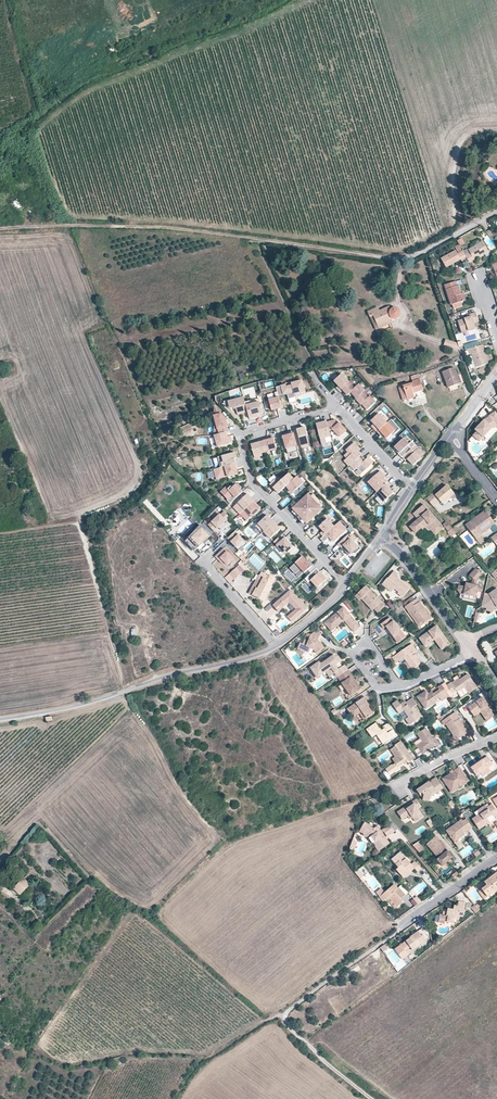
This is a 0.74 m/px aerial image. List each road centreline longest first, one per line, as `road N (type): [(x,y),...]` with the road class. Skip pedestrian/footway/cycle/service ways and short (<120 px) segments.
road 1 (unclassified): [(71,224),(180,227),(393,255)]
road 2 (residential): [(337,407),(240,438),(254,484),(346,585)]
road 3 (unclassified): [(276,646),(0,720)]
road 4 (track): [(372,1098),(283,1022),(287,1010),(402,925)]
road 5 (residential): [(380,536),(466,640)]

